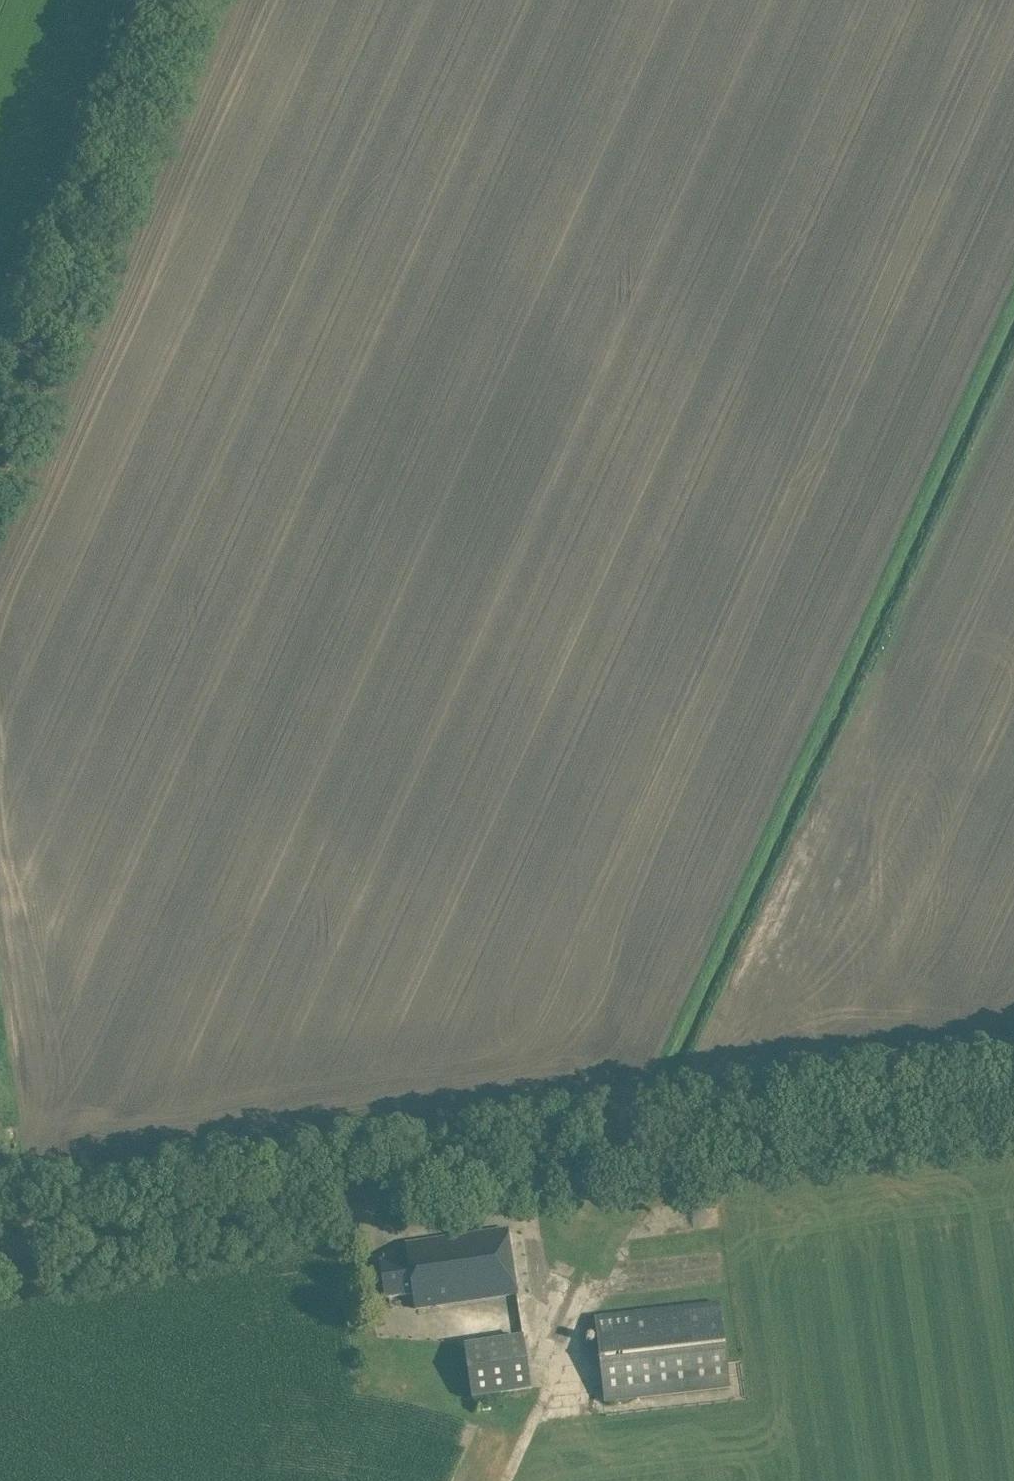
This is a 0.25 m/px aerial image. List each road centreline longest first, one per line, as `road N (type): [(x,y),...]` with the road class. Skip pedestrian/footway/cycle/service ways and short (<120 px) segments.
road 1 (unclassified): [(0,1253),(1013,1105)]
road 2 (track): [(6,417),(173,0)]

